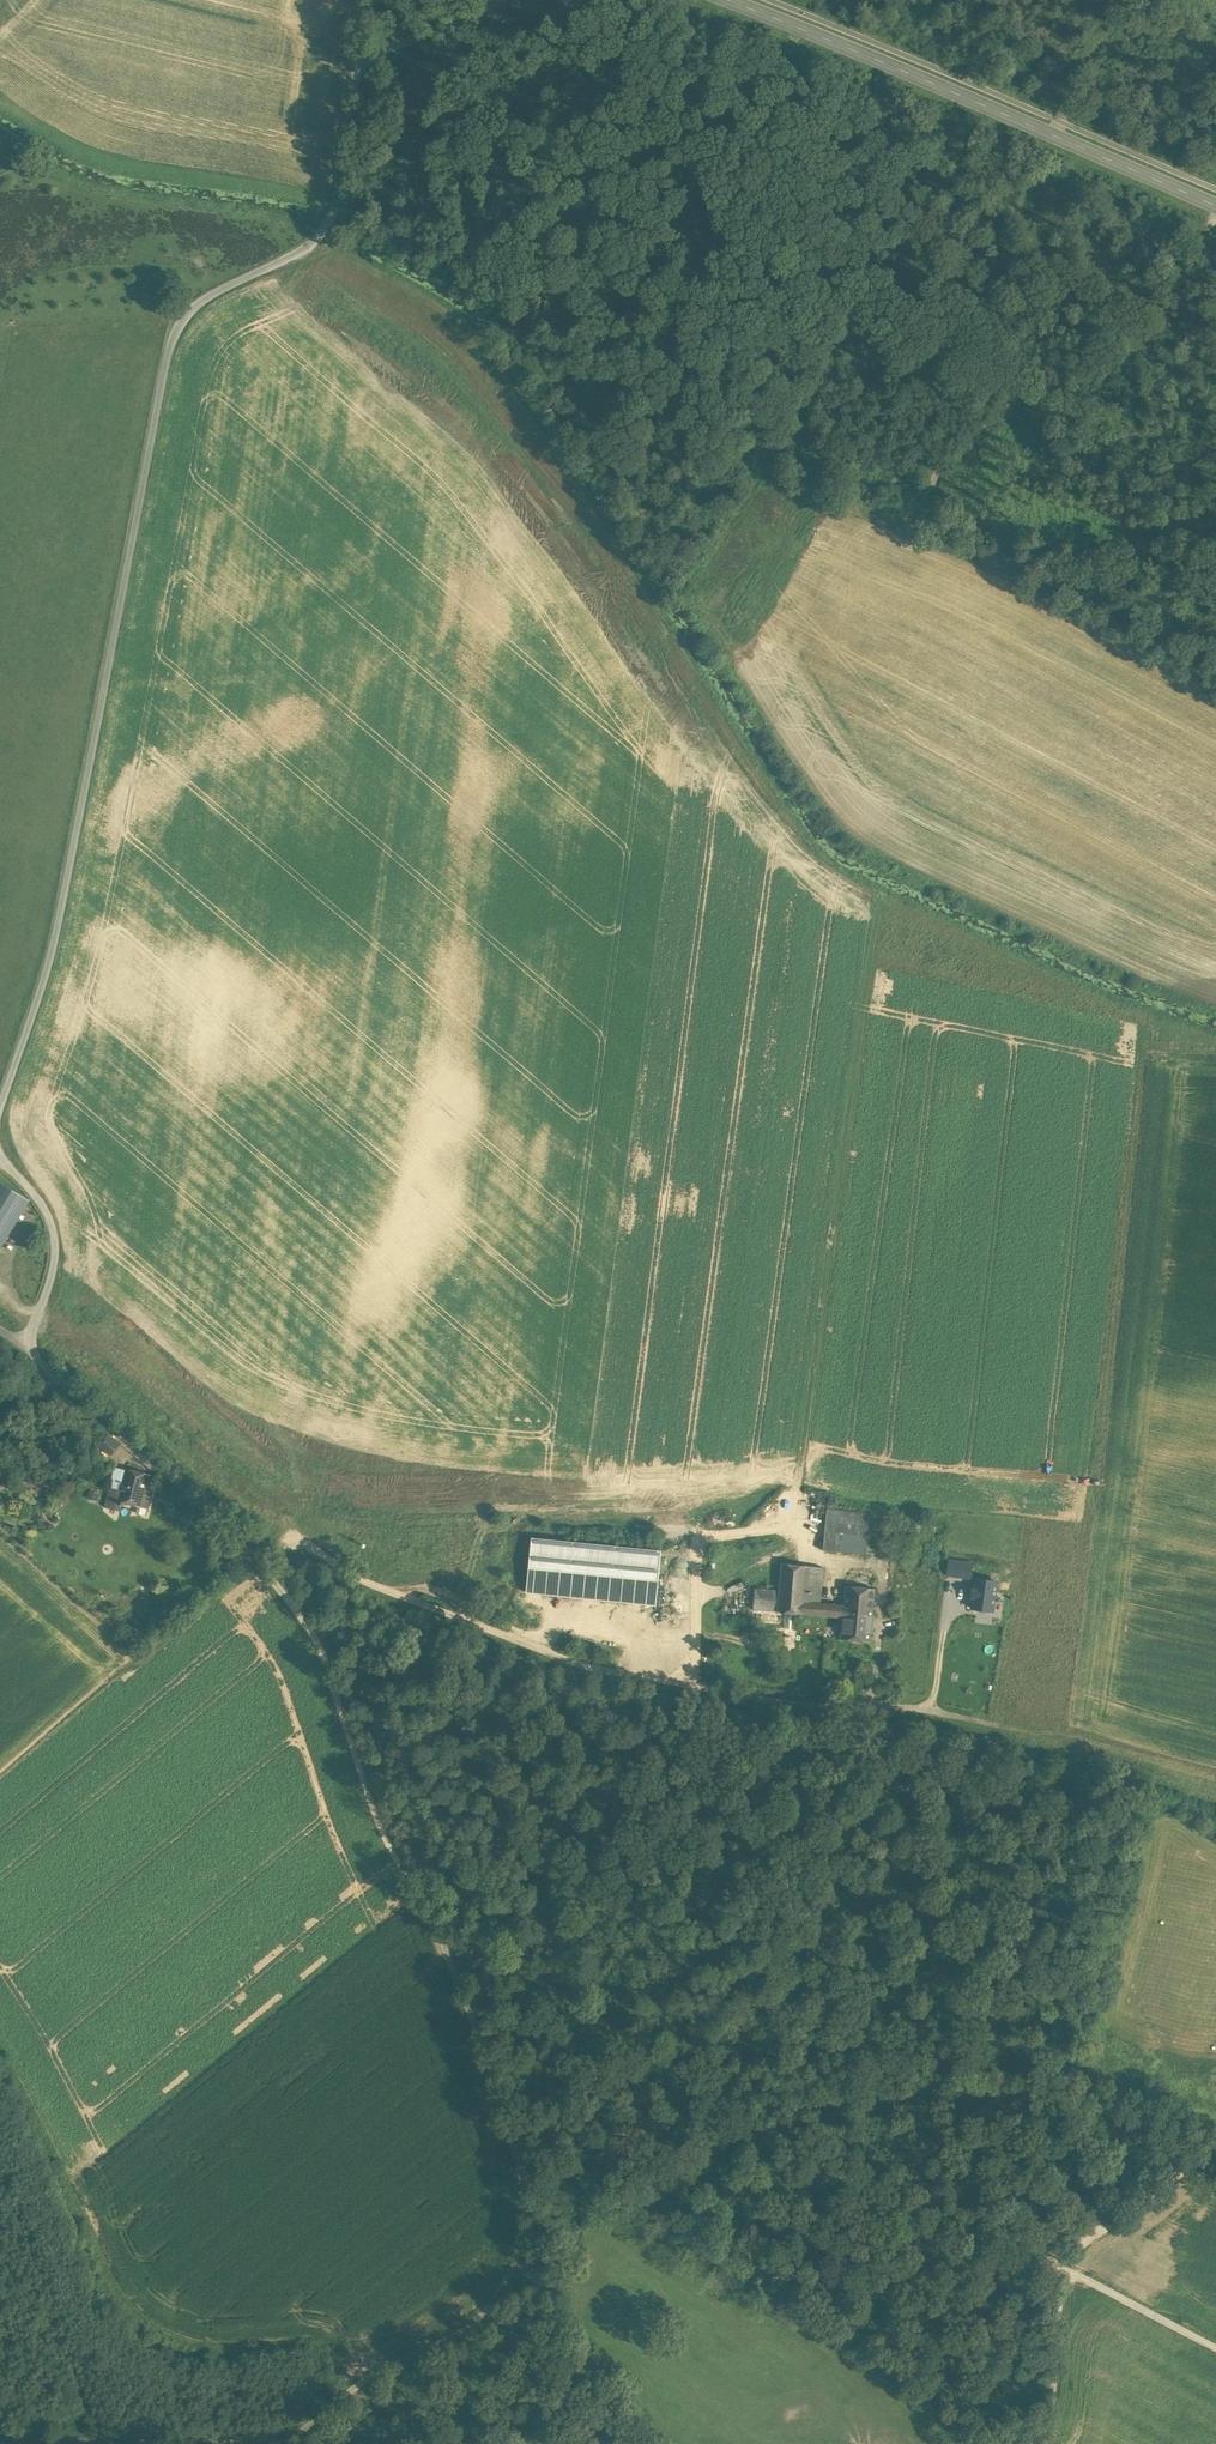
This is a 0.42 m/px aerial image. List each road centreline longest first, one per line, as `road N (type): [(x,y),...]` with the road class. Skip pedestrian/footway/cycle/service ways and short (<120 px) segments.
road 1 (unclassified): [(0,1113),(62,912),(177,330),(205,299),(297,254),(324,232),(333,213),(348,81),(386,50),(518,0)]
road 2 (unclassified): [(452,1943),(300,1611),(256,1559),(25,1352),(62,1250),(58,1223),(0,1152)]
road 3 (track): [(256,1559),(294,1540),(359,1584),(588,1667),(786,1704),(878,1703),(946,1714),(1062,1746)]
road 4 (unclassified): [(117,2443),(271,2441),(310,2427),(374,2372),(452,2335),(496,2298),(515,2266),(527,2192),(452,1943)]
road 5 (unclassified): [(452,1943),(586,2015),(659,2074),(709,2087),(749,2122),(873,2186),(937,2241),(1000,2262),(1063,2267)]
road 6 (track): [(795,1528),(879,884)]
road 7 (secondary): [(1215,205),(726,0)]
road 8 (track): [(507,1638),(534,1616),(549,1614),(697,1641)]
road 9 (unclassified): [(1215,2346),(1063,2267)]

